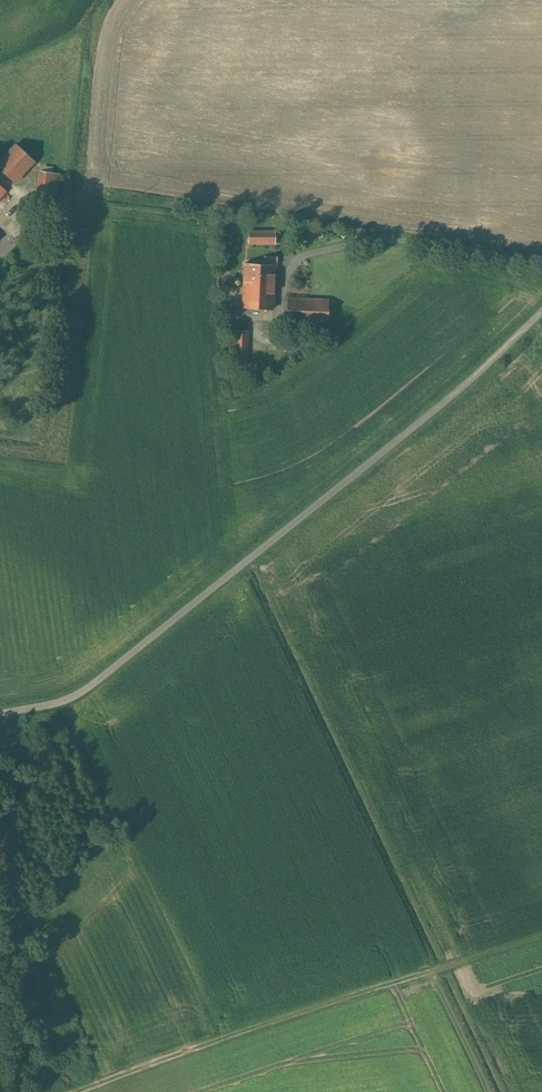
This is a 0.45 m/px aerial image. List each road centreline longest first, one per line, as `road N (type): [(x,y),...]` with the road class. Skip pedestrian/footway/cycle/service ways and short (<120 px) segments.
road 1 (unclassified): [(0,713),(58,703),(90,686),(465,386),(541,312)]
road 2 (track): [(541,935),(64,1091)]

